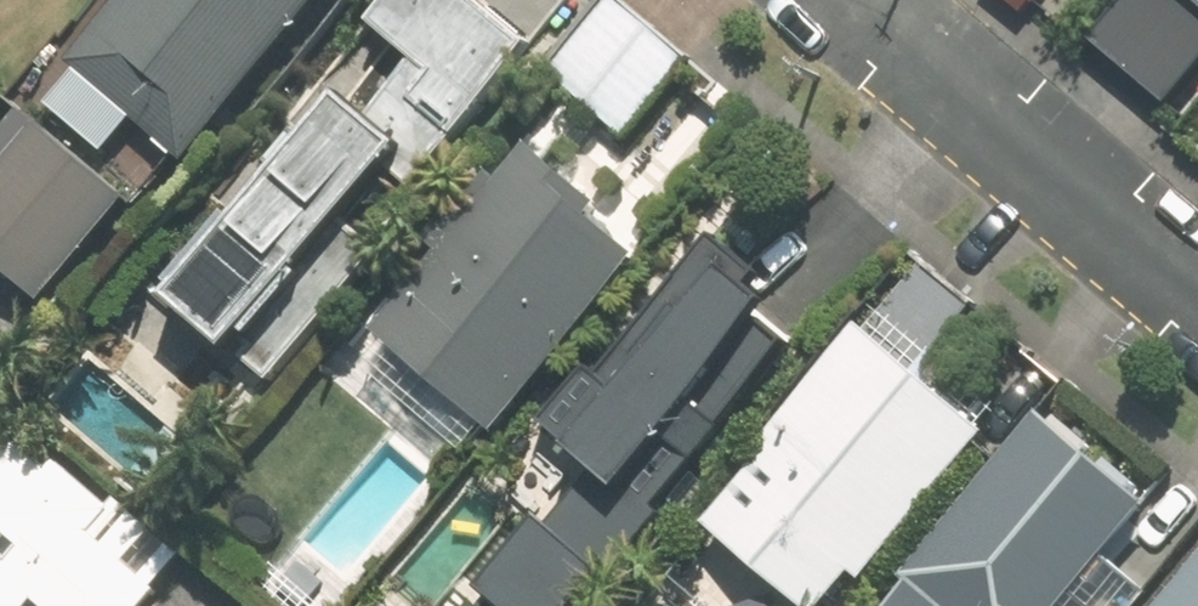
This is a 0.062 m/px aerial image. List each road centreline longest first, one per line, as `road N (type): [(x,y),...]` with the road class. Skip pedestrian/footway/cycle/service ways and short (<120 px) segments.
road 1 (residential): [(1197,284),(857,0)]

